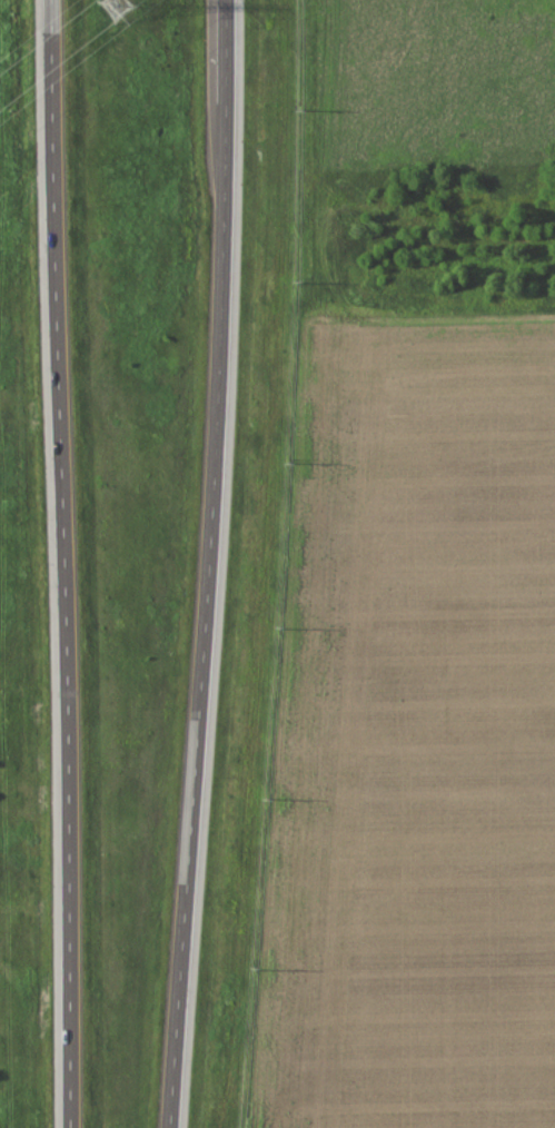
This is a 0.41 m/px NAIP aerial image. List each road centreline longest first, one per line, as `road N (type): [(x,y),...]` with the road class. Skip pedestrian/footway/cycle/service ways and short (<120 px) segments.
road 1 (trunk): [(174,1127),(227,295),(223,0)]
road 2 (trunk): [(50,0),(69,1127)]

